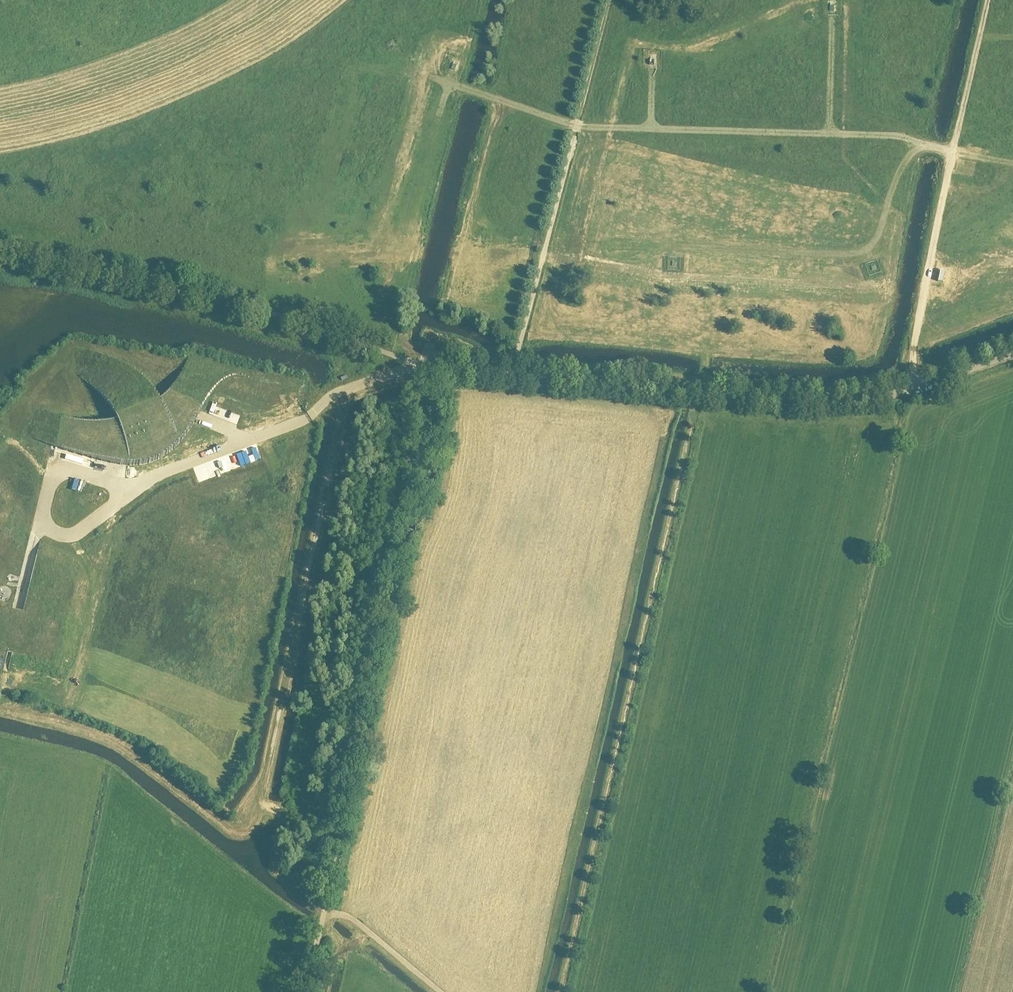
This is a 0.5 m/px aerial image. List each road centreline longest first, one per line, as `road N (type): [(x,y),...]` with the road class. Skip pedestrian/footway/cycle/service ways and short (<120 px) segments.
road 1 (track): [(695,392),(562,991)]
road 2 (unclassified): [(1012,354),(894,395),(831,403),(417,363)]
road 3 (track): [(674,256),(674,246),(854,254),(875,241),(916,149),(1012,163)]
road 4 (track): [(918,389),(917,330),(988,0)]
road 5 (track): [(609,0),(515,376)]
road 6 (track): [(440,991),(350,917),(324,910)]

